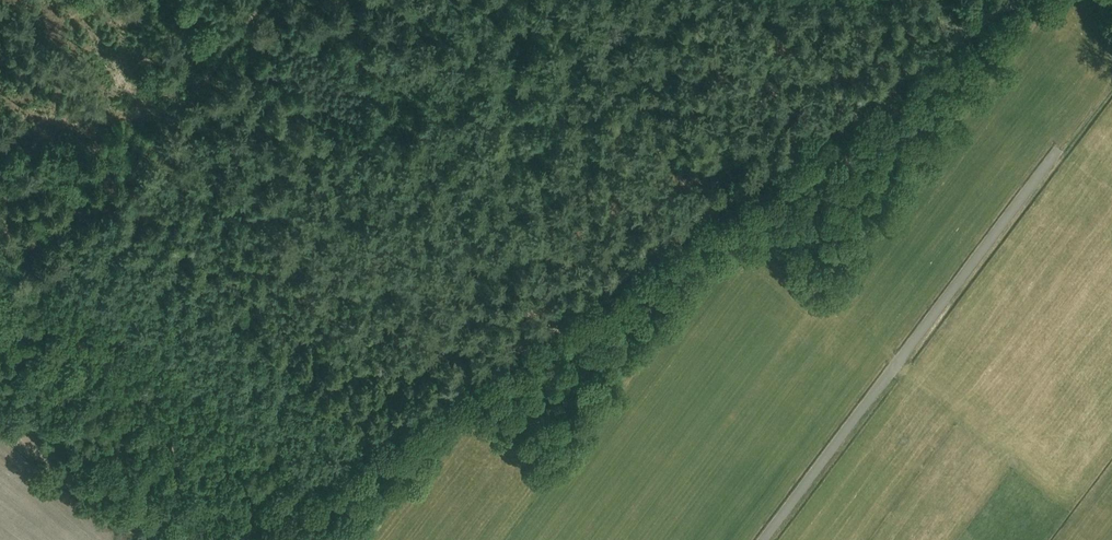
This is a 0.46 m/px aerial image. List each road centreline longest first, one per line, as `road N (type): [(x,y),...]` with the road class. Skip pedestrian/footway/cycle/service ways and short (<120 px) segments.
road 1 (track): [(1011,0),(341,470)]
road 2 (unclassified): [(764,539),(1056,154)]
road 3 (track): [(265,0),(0,357)]
road 4 (track): [(149,539),(0,416)]
road 5 (track): [(341,470),(242,539)]

